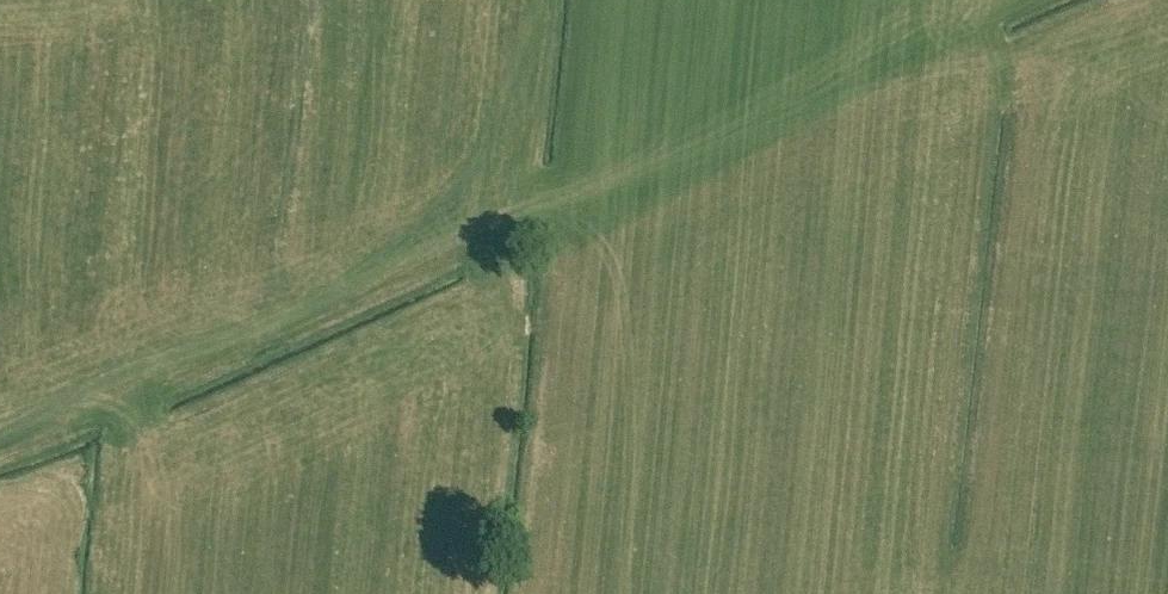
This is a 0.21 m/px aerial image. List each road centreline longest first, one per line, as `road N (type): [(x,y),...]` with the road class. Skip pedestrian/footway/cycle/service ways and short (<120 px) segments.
road 1 (track): [(489,338),(478,145),(535,0)]

